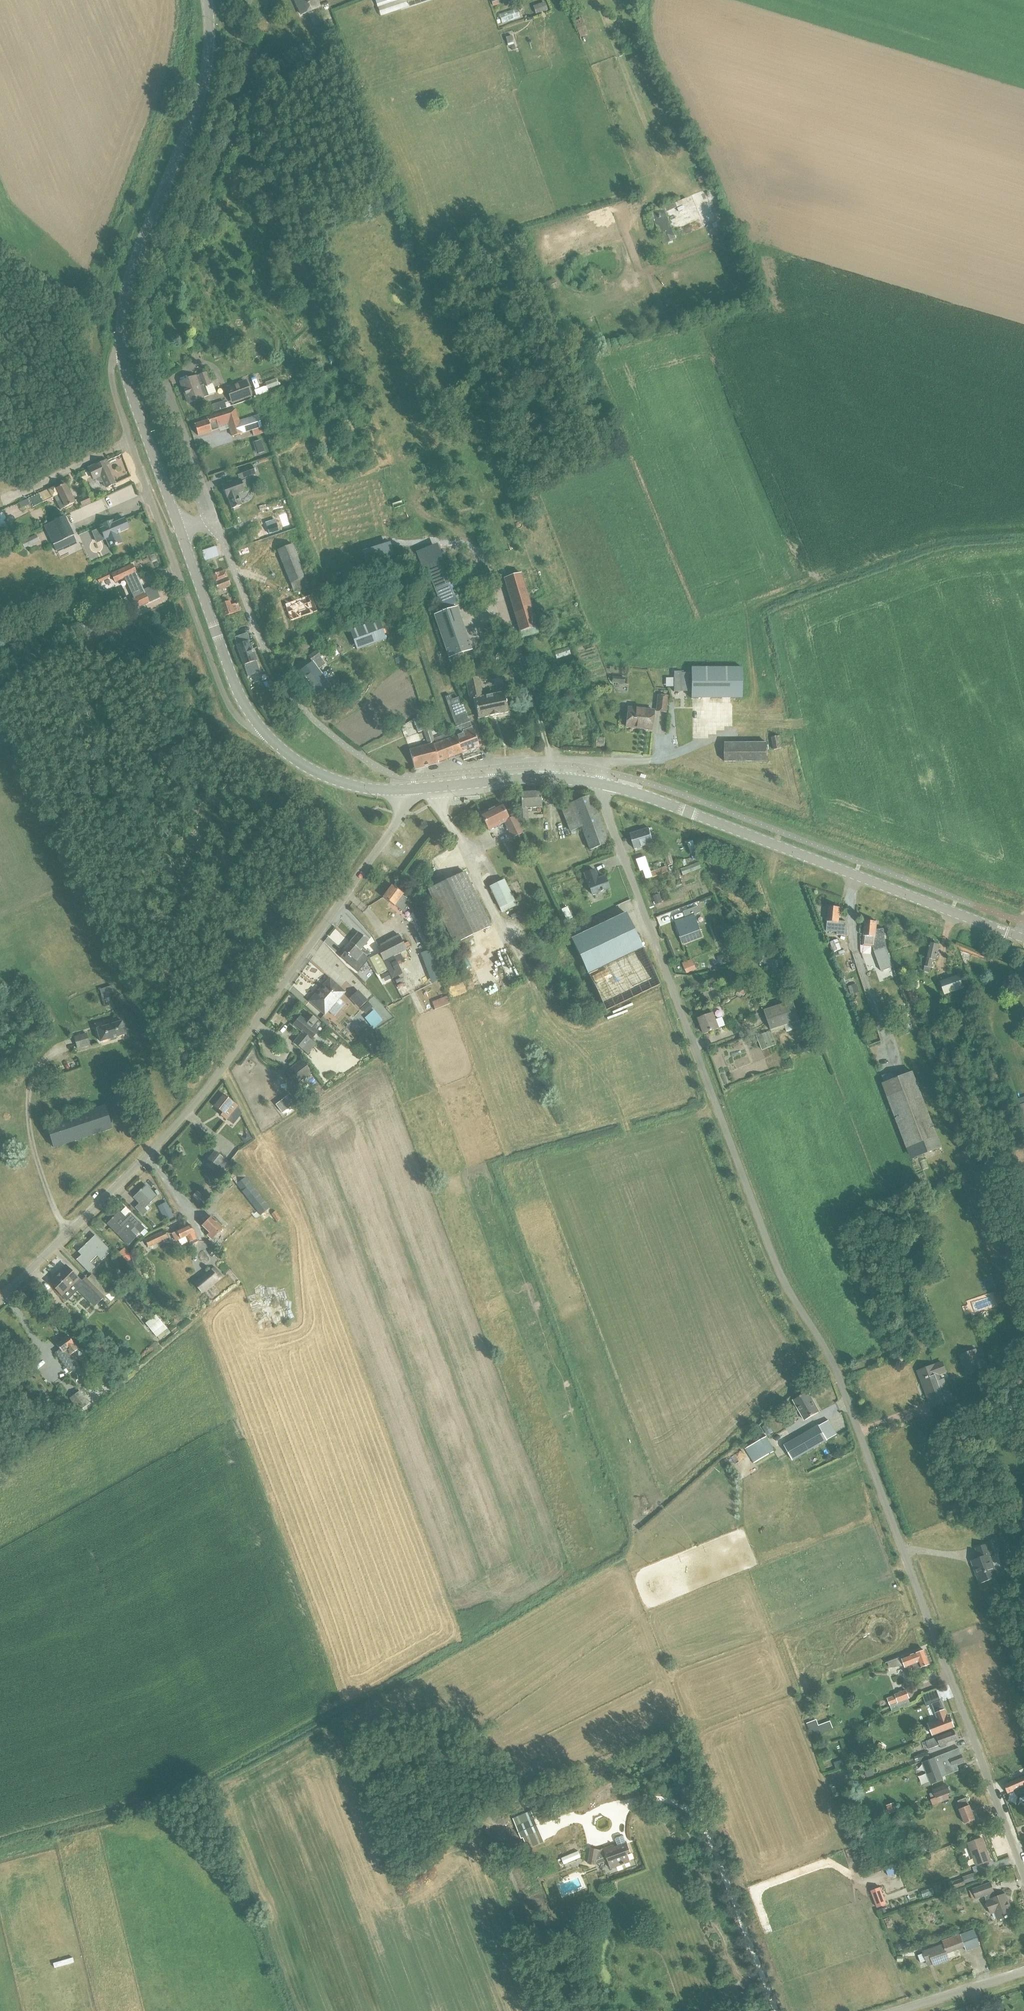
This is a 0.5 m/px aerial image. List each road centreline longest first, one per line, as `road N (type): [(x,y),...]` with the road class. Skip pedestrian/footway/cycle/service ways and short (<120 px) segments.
road 1 (unclassified): [(1023,1874),(842,1374),(791,1300),(765,1241),(601,784)]
road 2 (unclassified): [(0,1299),(206,1089),(391,830),(410,789)]
road 3 (tertiary): [(601,784),(1007,932)]
road 4 (residential): [(260,727),(245,725),(226,698),(131,443),(112,383),(123,351)]
road 5 (tertiary): [(207,0),(204,80),(133,264),(123,351)]
road 6 (tertiary): [(179,528),(236,687),(260,727)]
road 7 (tertiary): [(410,789),(543,778),(601,784)]
road 8 (tertiary): [(123,351),(179,528)]
road 9 (tertiary): [(260,727),(303,765),(333,778),(410,789)]
road 10 (unclassified): [(896,2010),(1023,1971)]

